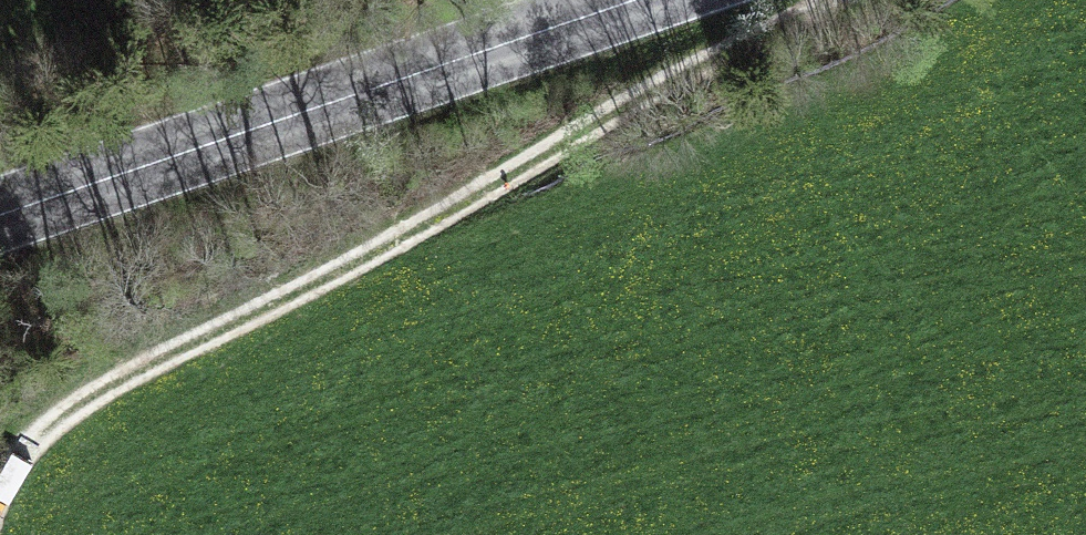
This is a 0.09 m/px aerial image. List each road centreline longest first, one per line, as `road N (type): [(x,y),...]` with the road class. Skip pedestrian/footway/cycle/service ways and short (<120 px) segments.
road 1 (track): [(0,489),(32,441),(99,387),(395,240),(704,61),(826,0)]
road 2 (primary): [(641,0),(0,217)]

